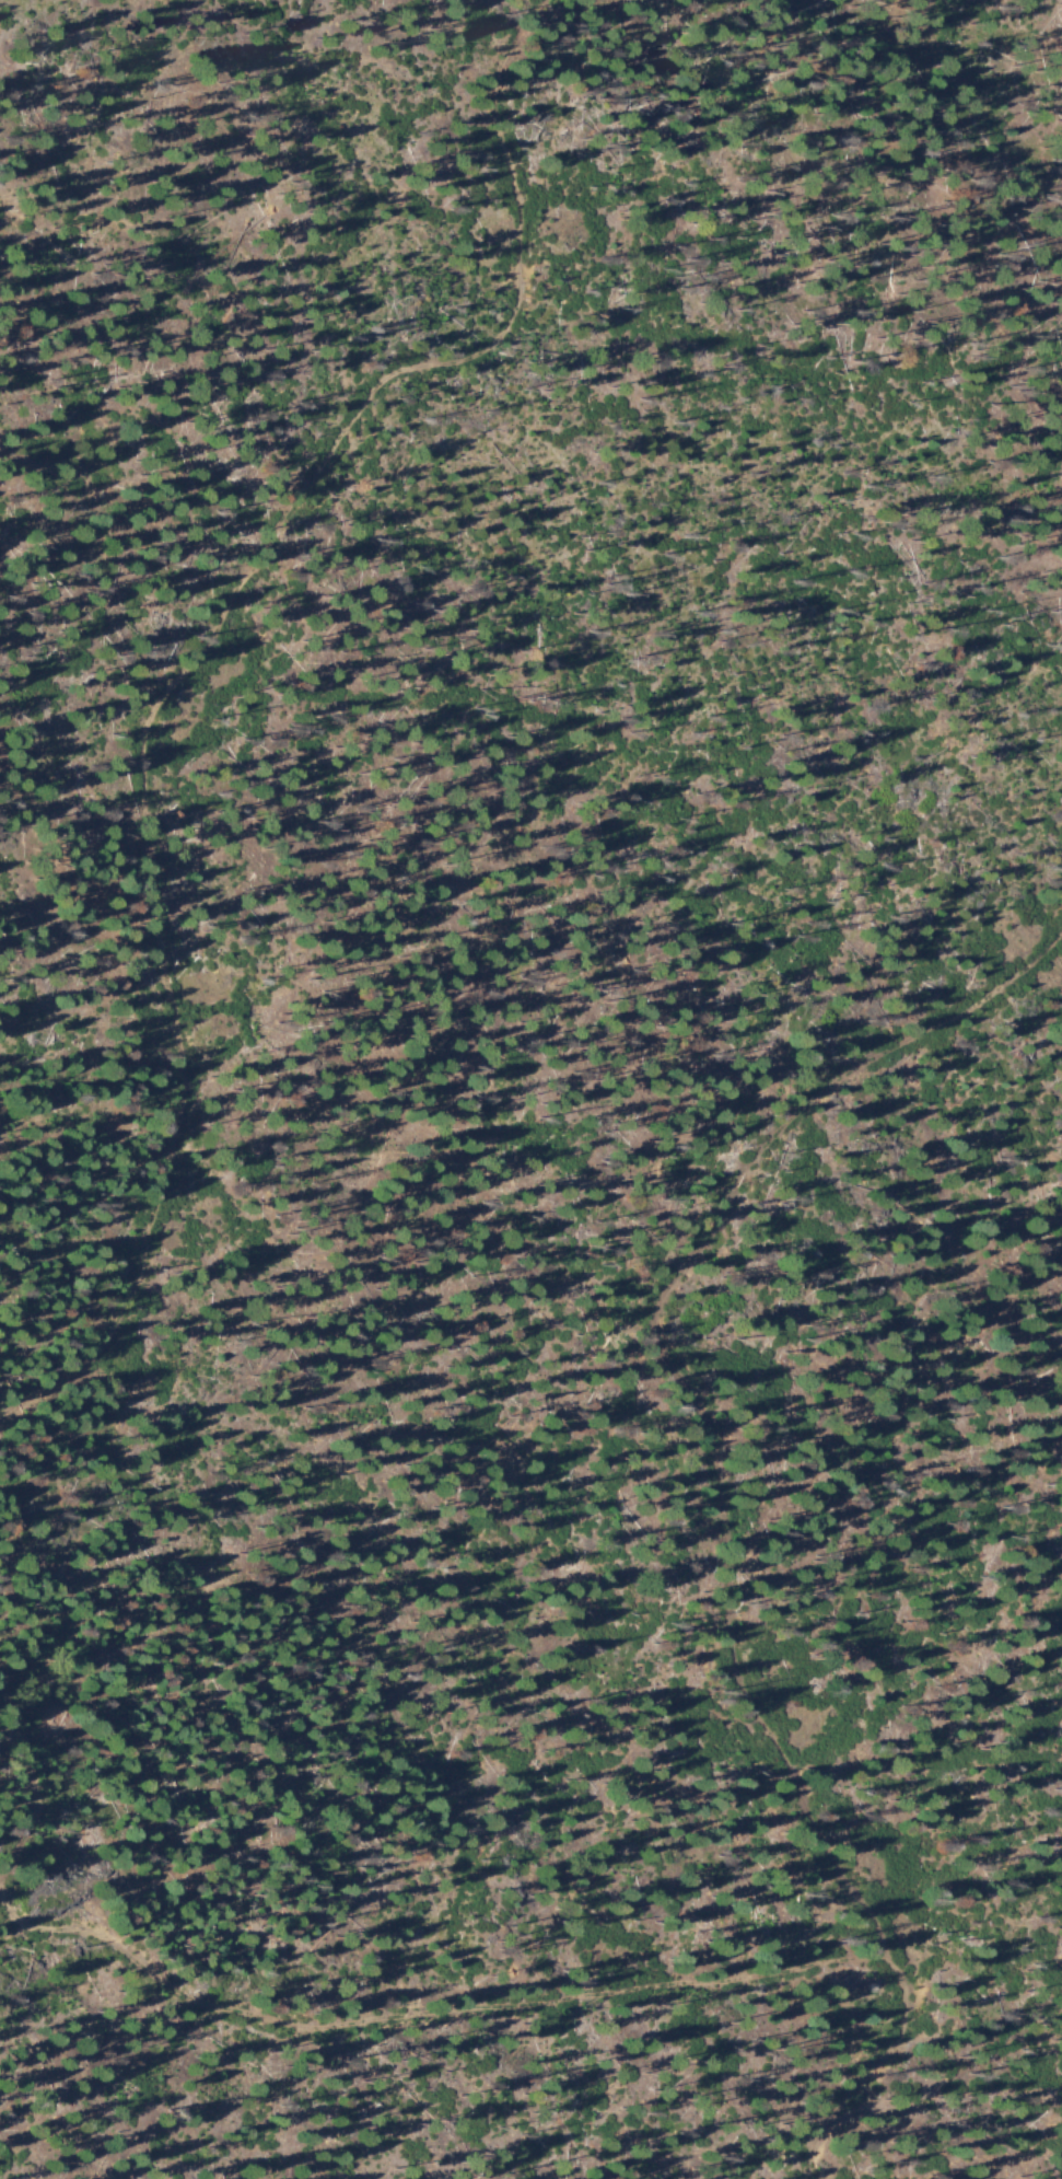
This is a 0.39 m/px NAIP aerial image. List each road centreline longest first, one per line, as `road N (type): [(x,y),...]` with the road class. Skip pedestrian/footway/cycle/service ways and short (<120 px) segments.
road 1 (track): [(1061,964),(961,1040),(857,1096),(721,1242),(655,1336),(699,1417),(712,1464),(730,1545),(739,1692),(818,1857),(872,1935),(892,1982)]
road 2 (track): [(0,902),(210,546),(442,241),(506,105),(536,0)]
road 3 (track): [(892,1982),(752,2006),(640,2007),(430,2036),(282,2030),(220,2022),(174,1997),(143,1962),(94,1942),(33,1938),(0,1901)]
road 4 (track): [(820,2178),(906,2058),(912,2028),(892,1982)]

